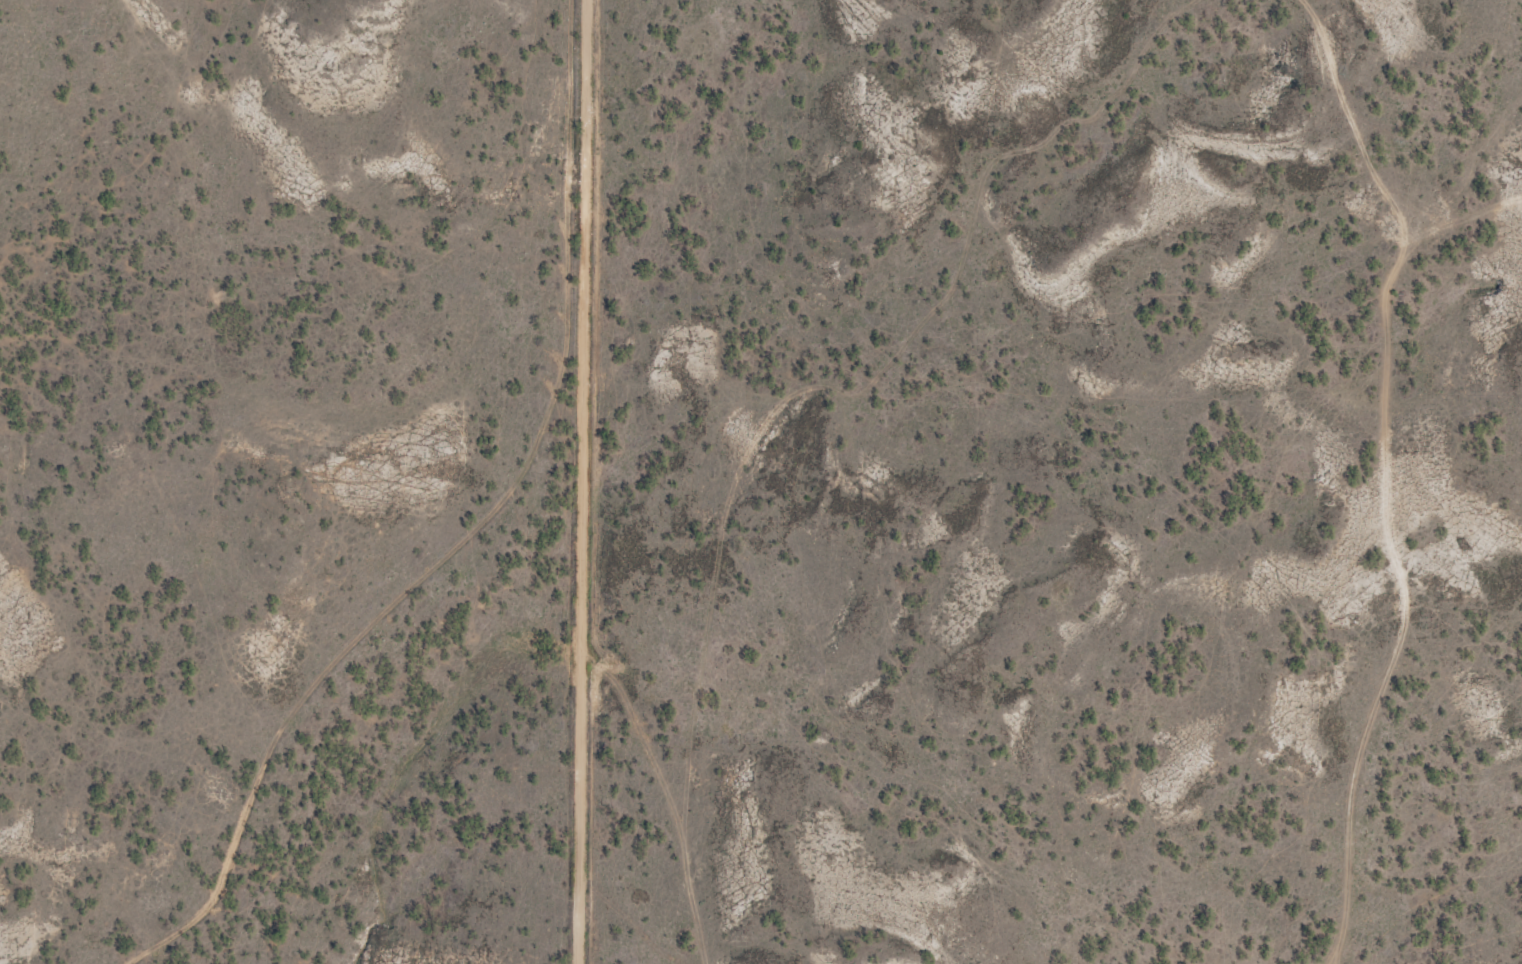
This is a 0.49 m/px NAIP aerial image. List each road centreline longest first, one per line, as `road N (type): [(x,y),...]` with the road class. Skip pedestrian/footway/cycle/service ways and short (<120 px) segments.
road 1 (residential): [(193,963),(220,943),(304,750),(362,662),(545,511),(586,500)]
road 2 (residential): [(586,500),(590,0)]
road 3 (residential): [(586,500),(583,963)]

